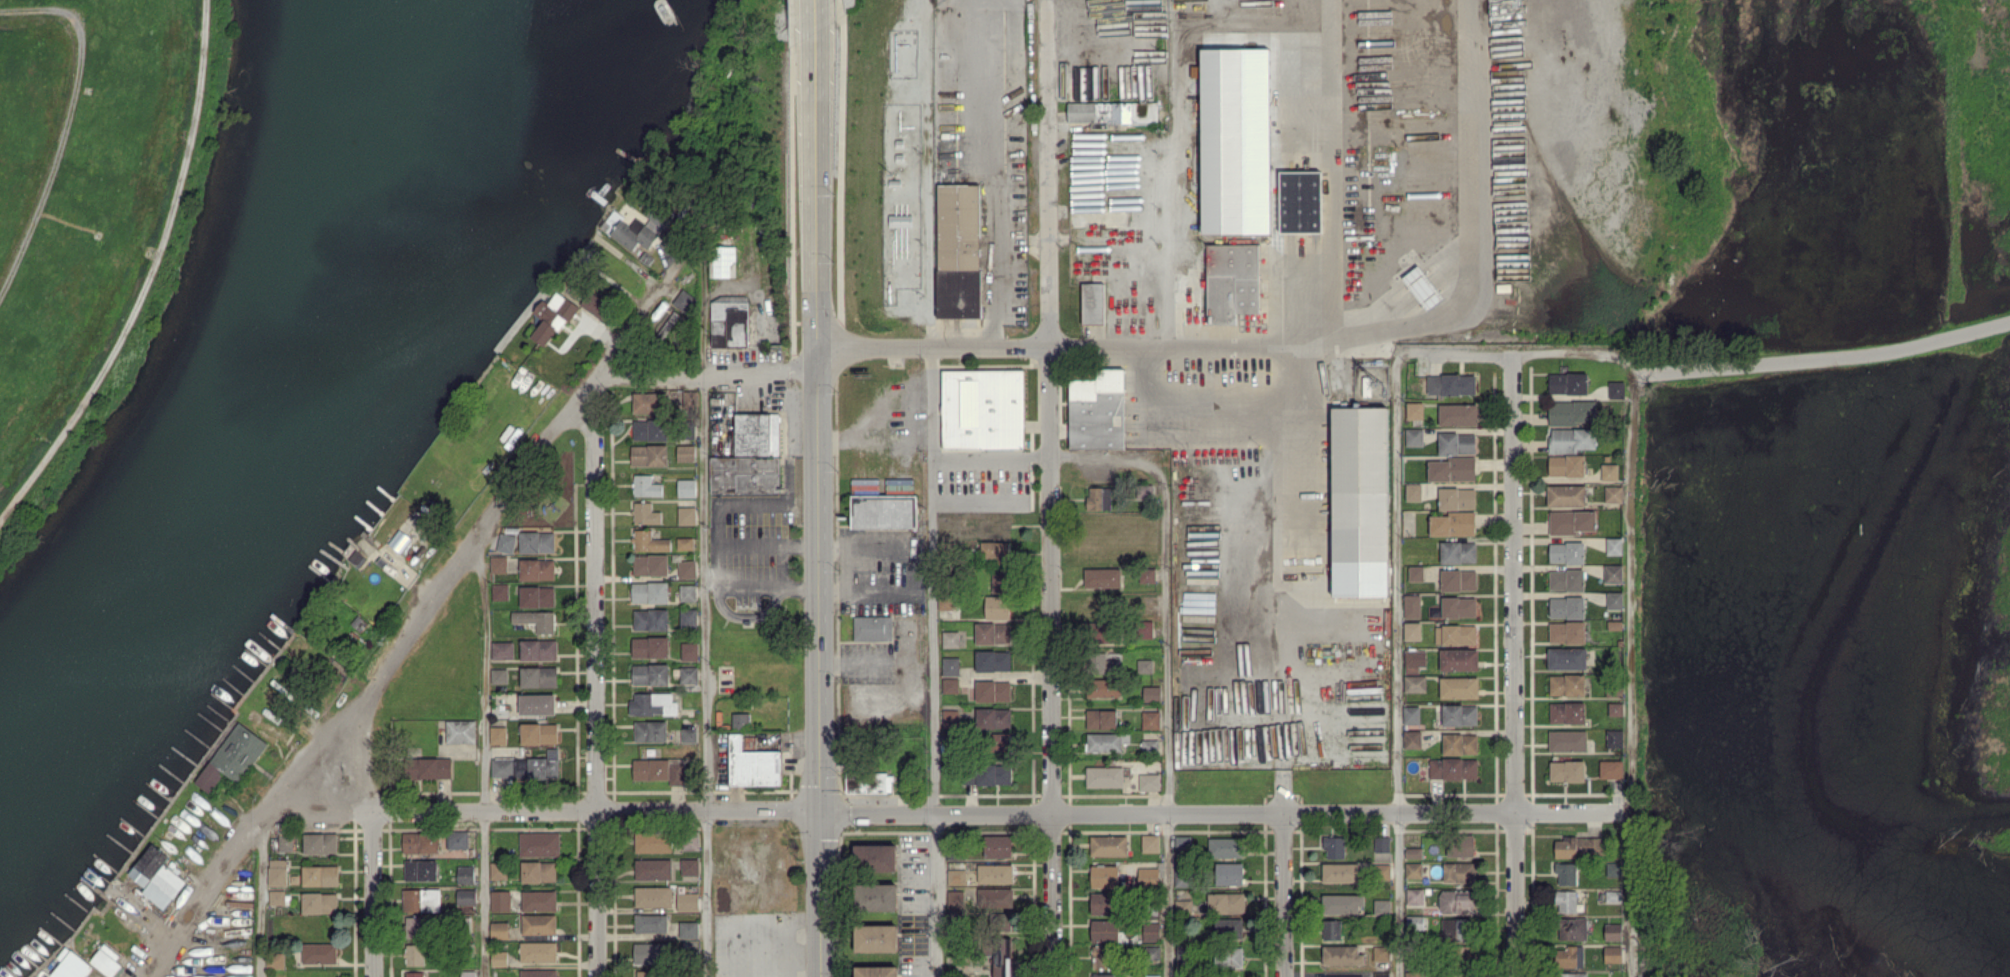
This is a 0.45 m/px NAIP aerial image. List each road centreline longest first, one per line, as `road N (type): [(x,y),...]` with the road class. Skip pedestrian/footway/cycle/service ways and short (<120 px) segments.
road 1 (residential): [(148,976),(701,230)]
road 2 (residential): [(1051,814),(1046,0)]
road 3 (residential): [(844,815),(1634,812)]
road 4 (primary): [(818,191),(821,976)]
road 5 (residential): [(593,375),(597,976)]
road 6 (track): [(208,0),(198,114),(159,268),(87,405),(0,526)]
road 7 (residential): [(268,815),(796,809)]
road 8 (residential): [(1512,353),(1514,811)]
road 9 (track): [(0,307),(52,187),(89,36),(76,11),(0,11)]
road 10 (residential): [(370,678),(373,976)]
road 11 (residential): [(818,348),(1079,347)]
road 12 (residential): [(593,375),(818,374)]
road 13 (residential): [(1079,347),(1272,343)]
road 14 (primary): [(817,0),(818,191)]
road 15 (residential): [(1514,976),(1514,811)]
road 16 (residential): [(1284,813),(1284,976)]
road 17 (residential): [(1052,976),(1051,814)]

